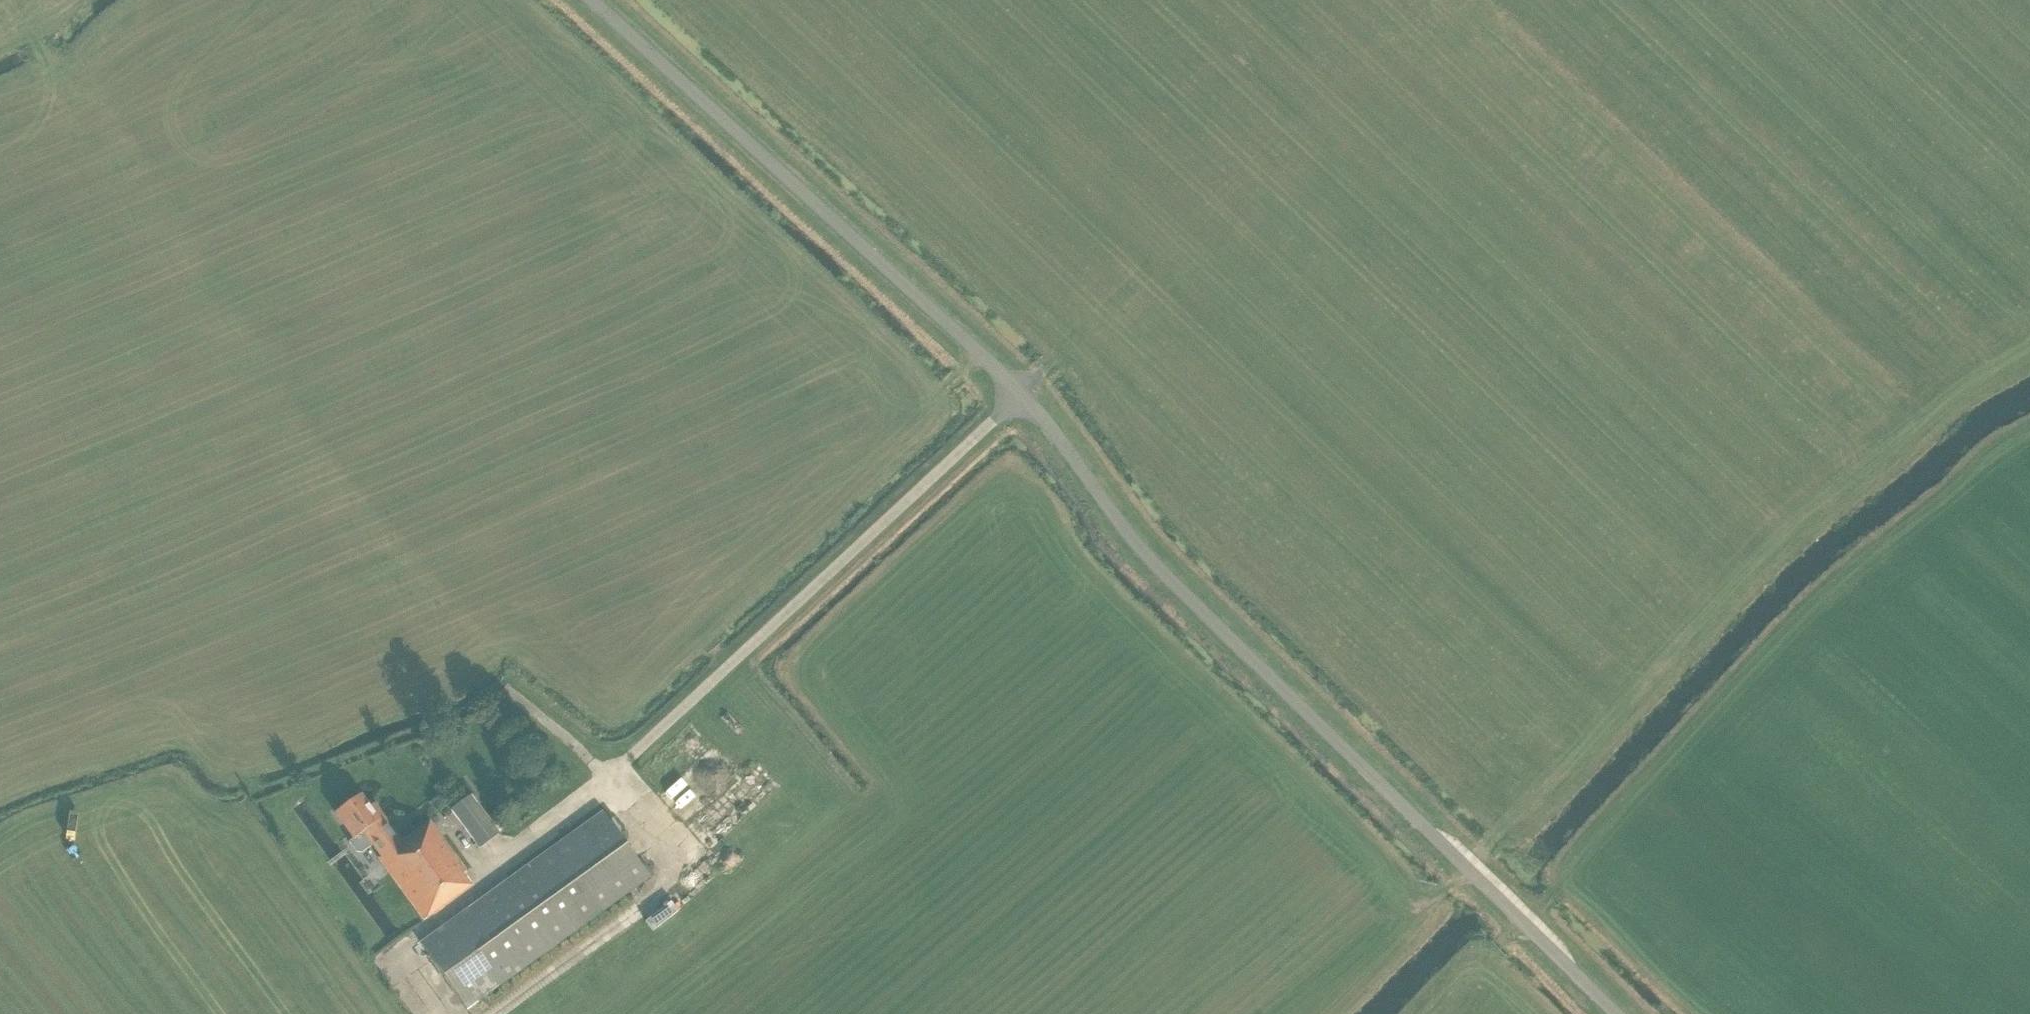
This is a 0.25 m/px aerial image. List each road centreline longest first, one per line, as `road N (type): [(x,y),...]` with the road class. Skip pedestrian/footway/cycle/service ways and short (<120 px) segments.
road 1 (unclassified): [(592,0),(1023,394),(1180,589),(1619,1013)]

